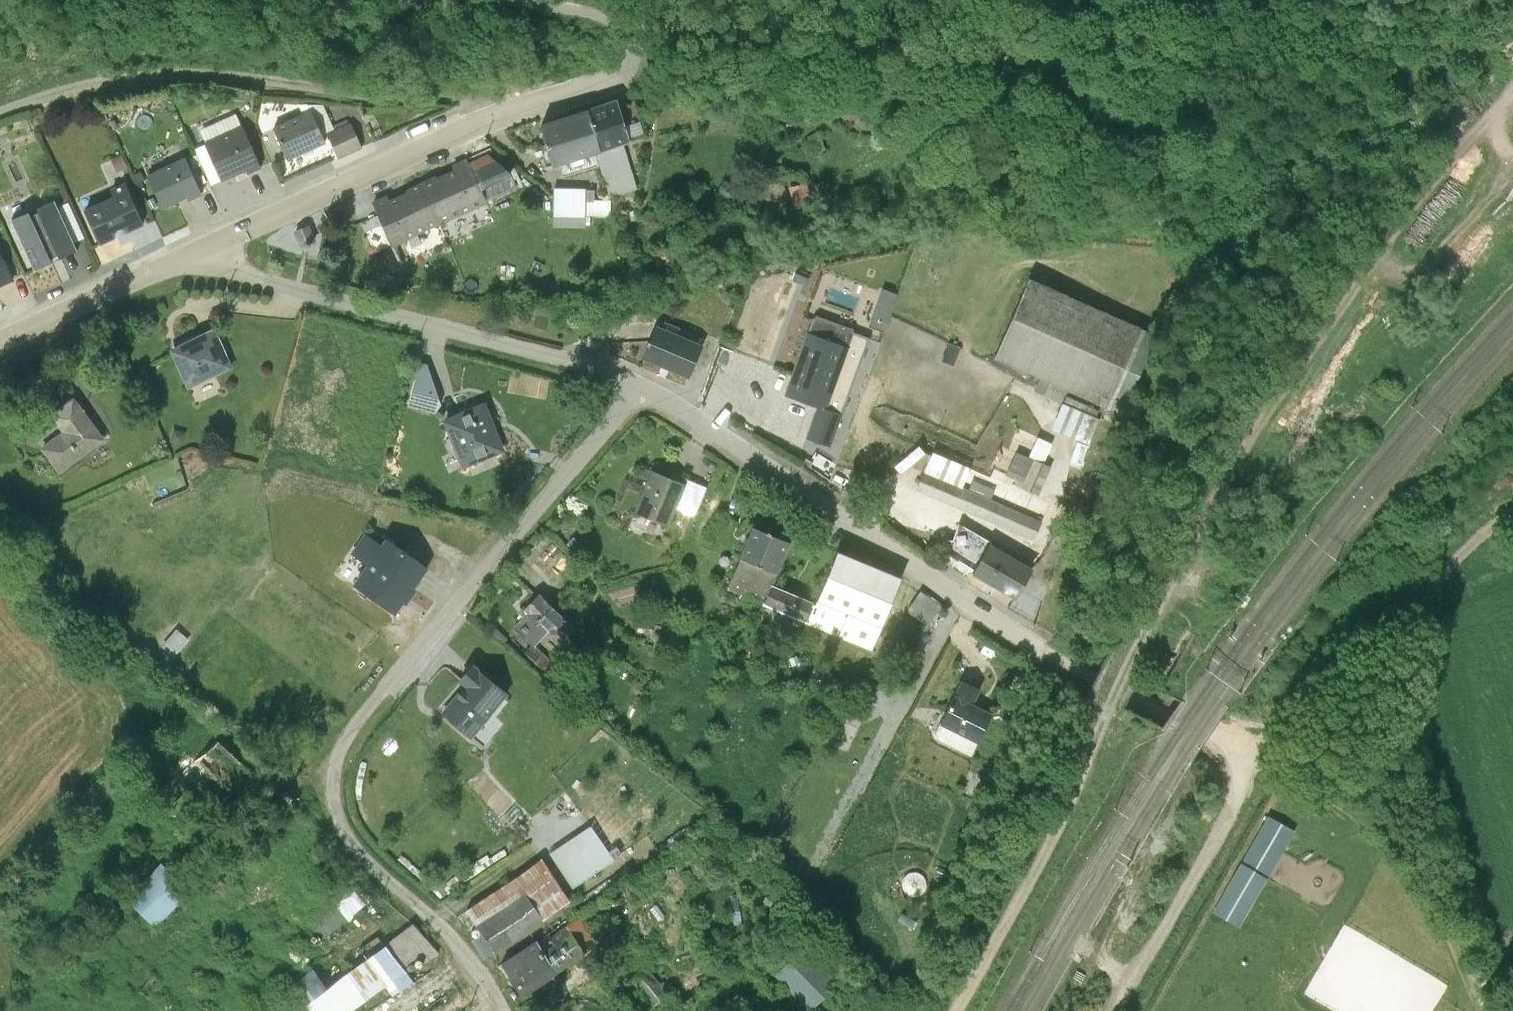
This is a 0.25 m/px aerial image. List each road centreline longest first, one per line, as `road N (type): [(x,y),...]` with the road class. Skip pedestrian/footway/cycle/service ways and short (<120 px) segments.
road 1 (track): [(1512,119),(1439,205),(1254,464),(976,1010)]
road 2 (unclassified): [(646,408),(364,740),(326,806),(334,836),(365,882),(454,961),(489,1010)]
road 3 (unclassified): [(648,0),(640,64),(620,92),(520,127),(191,271)]
road 4 (unclassified): [(1094,690),(971,620),(646,408)]
road 5 (track): [(520,127),(196,89),(99,95),(0,126)]
road 6 (unclassified): [(646,408),(566,378),(292,309),(191,271)]
road 7 (track): [(1512,546),(1266,784)]
road 8 (track): [(1266,784),(1139,1010)]
road 9 (track): [(1341,977),(1339,959),(1366,907),(1373,858),(1351,830),(1266,784)]
road 10 (unclassified): [(191,271),(0,358)]
road 11 (track): [(1385,280),(1424,288),(1440,279),(1512,210)]

